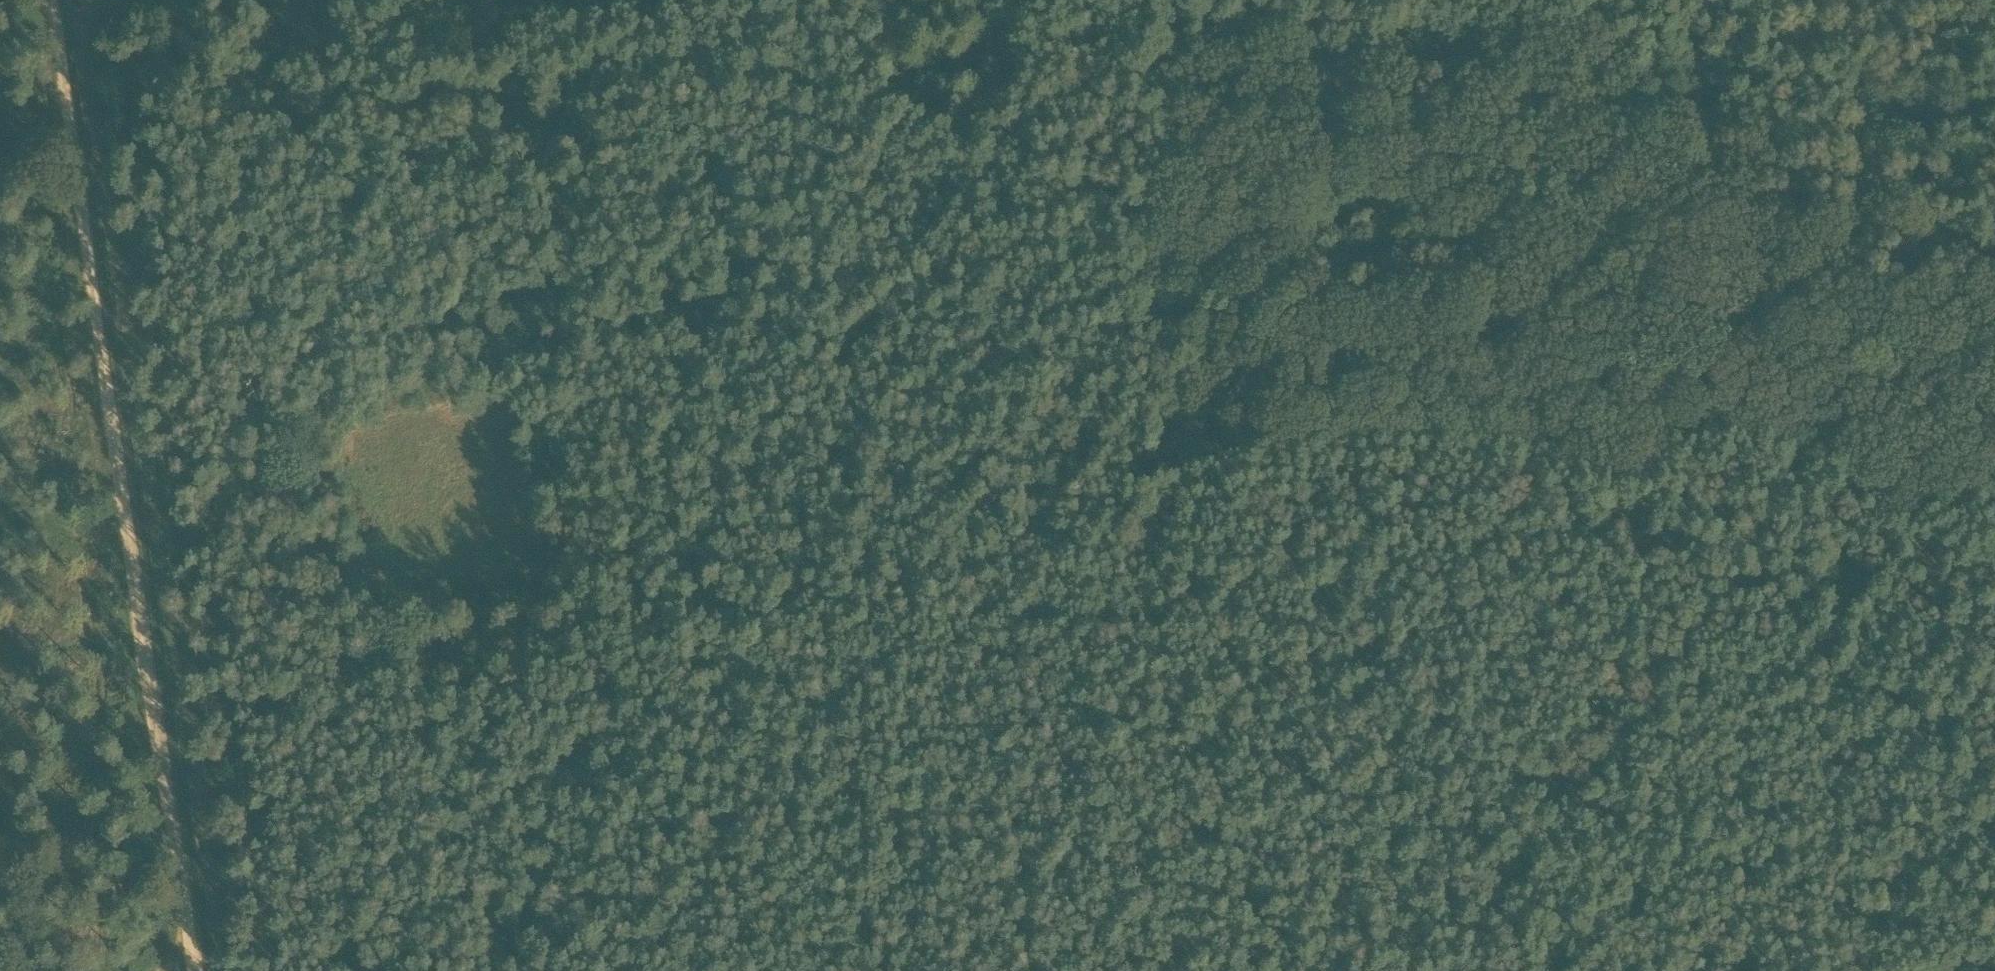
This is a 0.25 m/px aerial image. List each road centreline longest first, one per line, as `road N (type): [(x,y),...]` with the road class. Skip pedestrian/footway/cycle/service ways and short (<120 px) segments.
road 1 (track): [(42,0),(192,970)]

